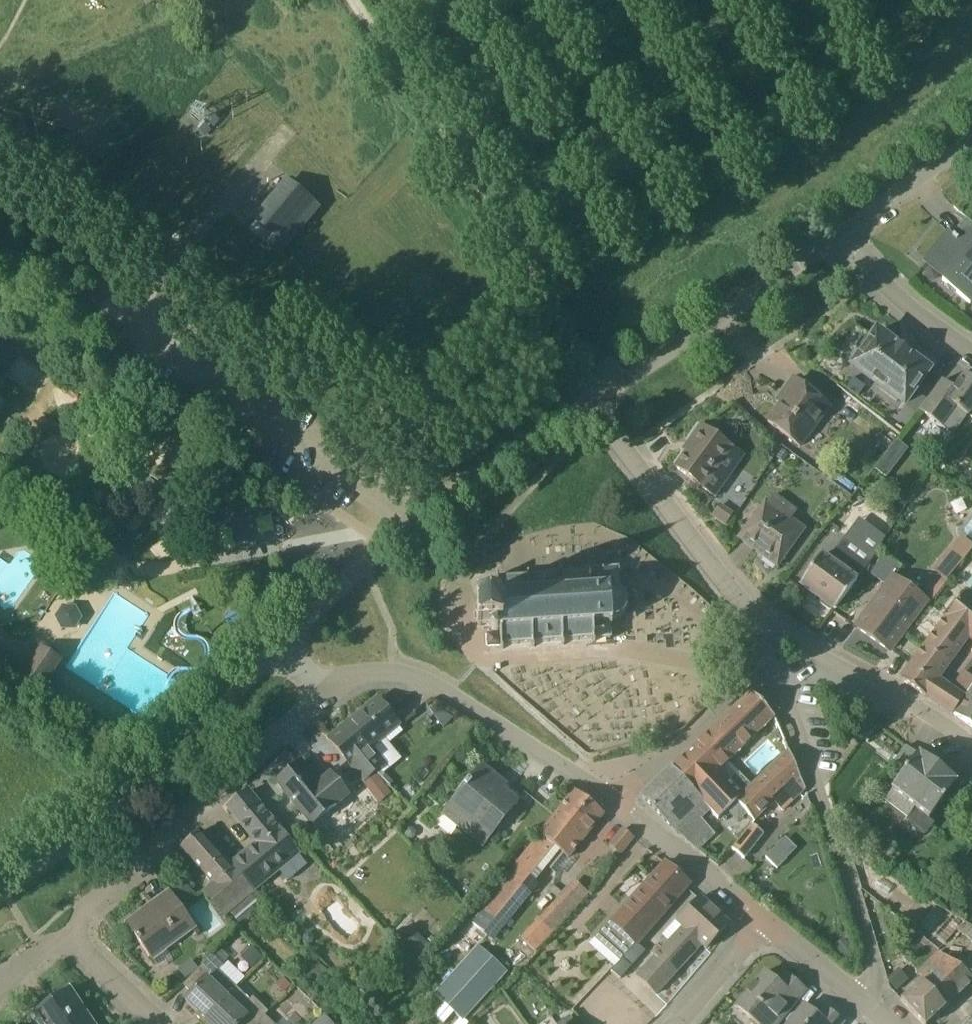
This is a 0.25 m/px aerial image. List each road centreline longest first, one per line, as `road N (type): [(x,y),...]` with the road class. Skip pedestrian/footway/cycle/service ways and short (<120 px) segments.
road 1 (track): [(617,388),(353,0)]
road 2 (track): [(384,549),(0,304)]
road 3 (residential): [(282,648),(423,512),(590,405)]
road 4 (residential): [(0,887),(71,844),(282,648)]
road 5 (residential): [(863,1000),(878,968),(791,703),(762,668)]
road 6 (residential): [(69,937),(91,899),(324,696)]
road 7 (residential): [(615,802),(445,689),(397,673),(364,676),(324,696)]
road 8 (residential): [(590,405),(839,236)]
road 9 (residential): [(773,632),(704,563),(590,405)]
road 10 (residential): [(971,750),(773,632)]
road 11 (residential): [(615,802),(762,668)]
road 12 (residential): [(765,921),(615,802)]
road 13 (residential): [(971,353),(911,311),(839,236)]
road 14 (residential): [(839,236),(971,142)]
road 15 (residential): [(675,1023),(765,921)]
road 16 (residential): [(863,1000),(765,921)]
road 17 (residential): [(69,937),(159,1023)]

